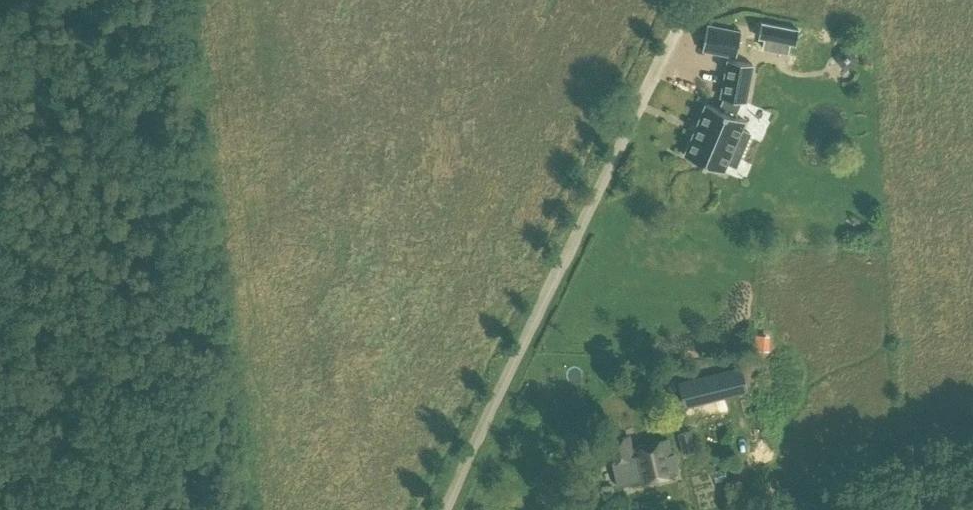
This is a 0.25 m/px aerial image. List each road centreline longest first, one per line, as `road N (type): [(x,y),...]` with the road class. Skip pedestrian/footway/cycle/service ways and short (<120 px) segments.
road 1 (unclassified): [(447,509),(692,2)]
road 2 (tertiary): [(818,509),(972,468)]

